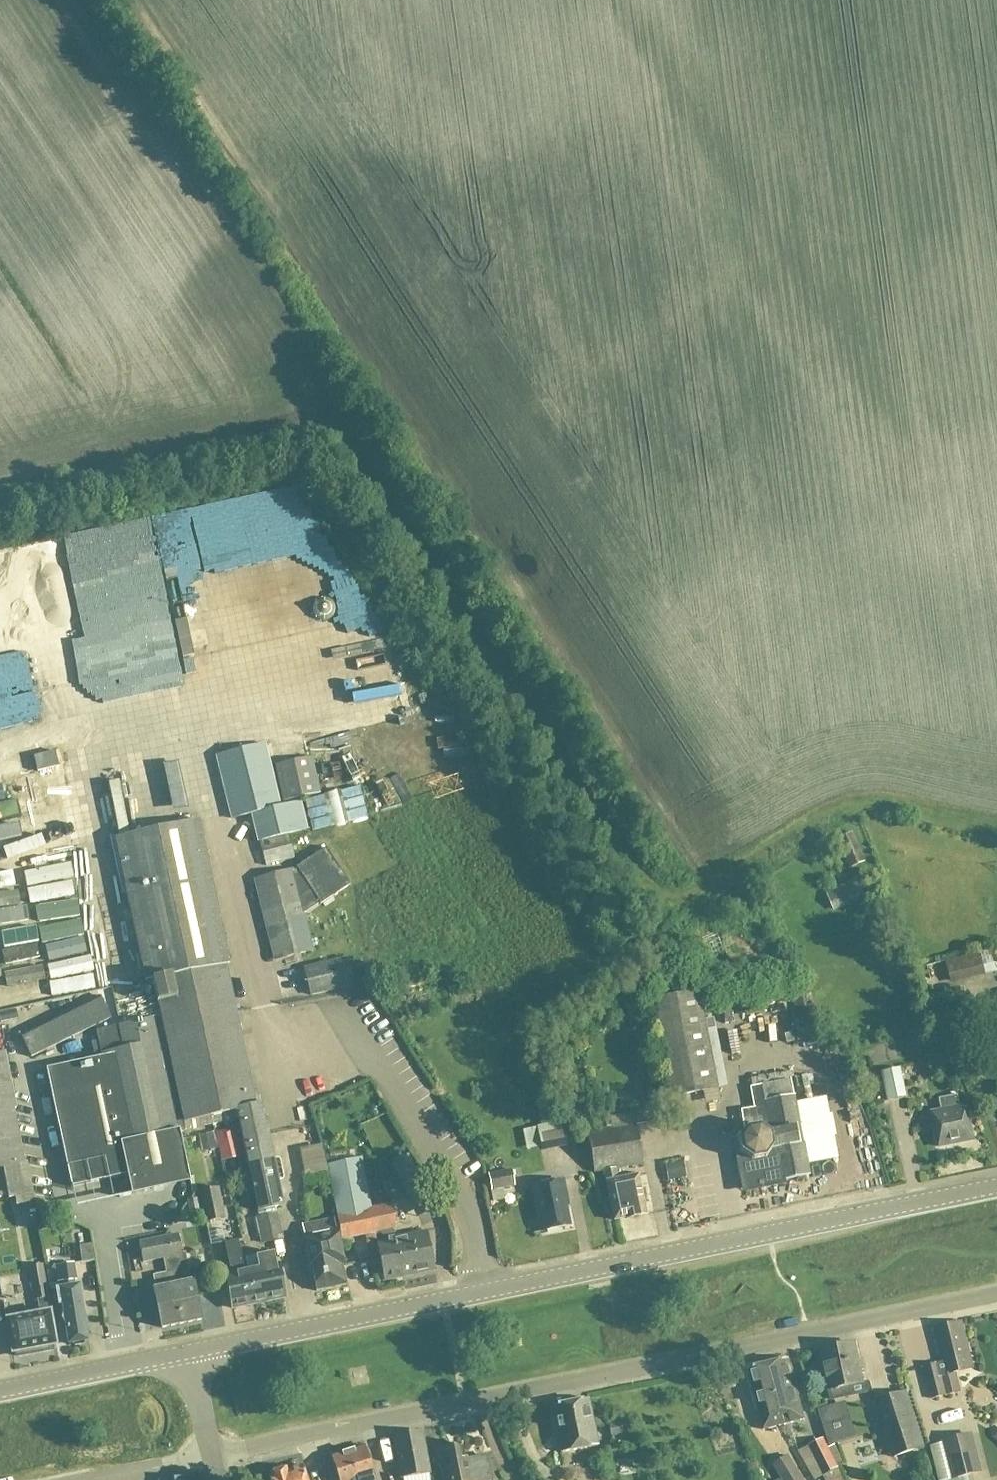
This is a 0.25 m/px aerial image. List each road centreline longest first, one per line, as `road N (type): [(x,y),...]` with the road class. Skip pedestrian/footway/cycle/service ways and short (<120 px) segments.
road 1 (track): [(996,826),(847,798),(676,901),(653,896),(327,394)]
road 2 (tertiary): [(185,1353),(996,1190)]
road 3 (residential): [(209,1460),(996,1297)]
road 4 (tertiary): [(0,1391),(185,1353)]

